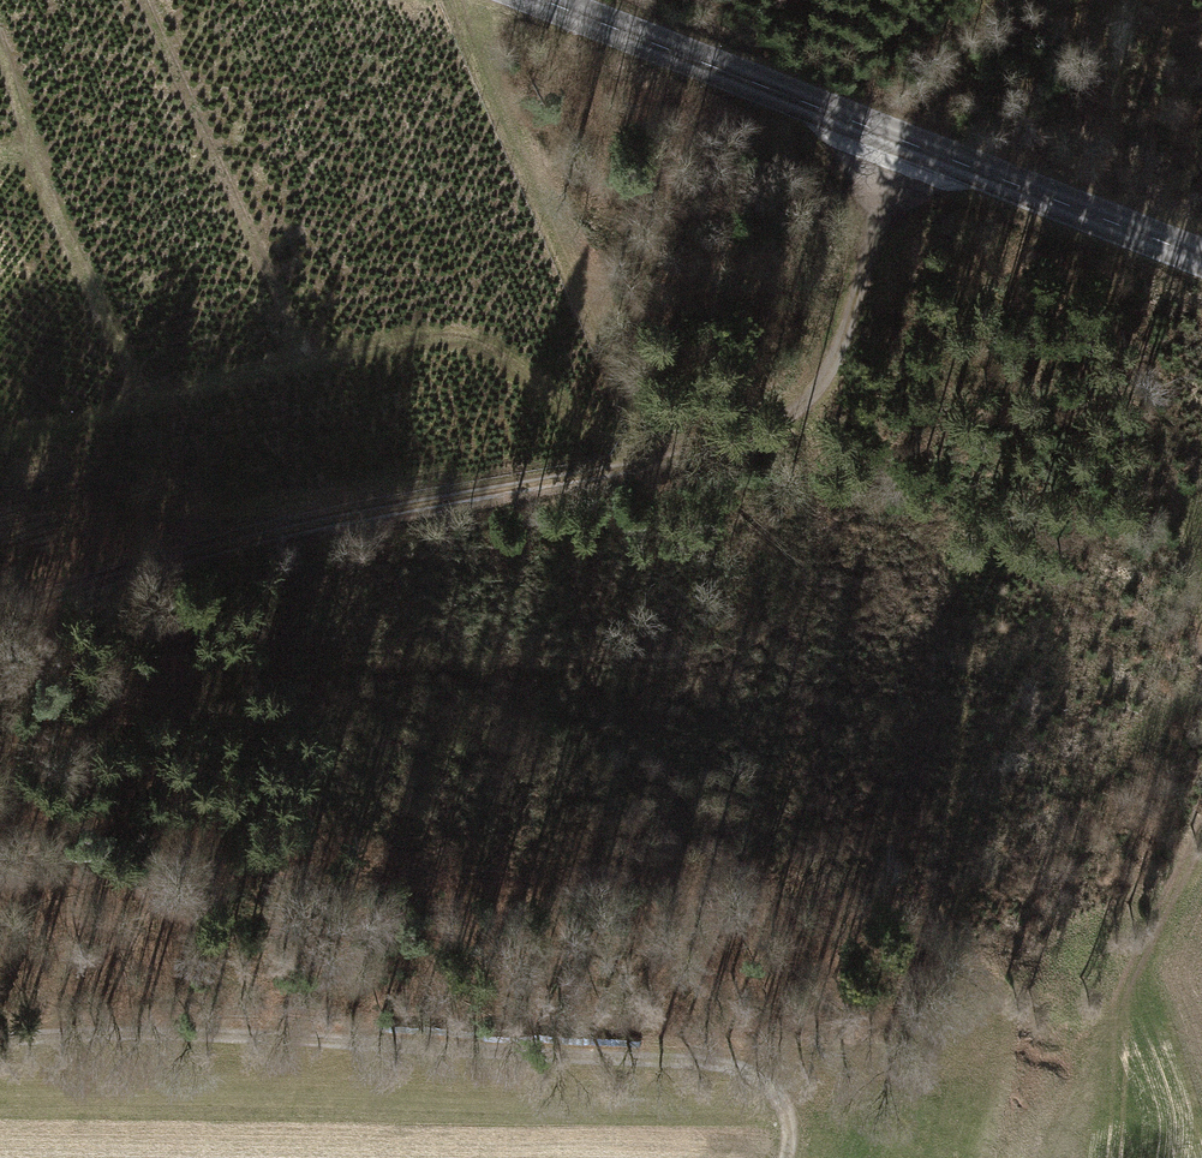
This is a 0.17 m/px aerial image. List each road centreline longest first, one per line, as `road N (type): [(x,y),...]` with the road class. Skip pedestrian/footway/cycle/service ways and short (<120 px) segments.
road 1 (track): [(0,626),(335,526),(729,440),(795,411),(826,380),(873,222),(912,155)]
road 2 (track): [(787,1157),(786,1105),(771,1080),(706,1064),(48,1038),(0,1047)]
road 3 (tertiary): [(1201,260),(525,0)]
road 4 (track): [(1147,962),(1201,845)]

